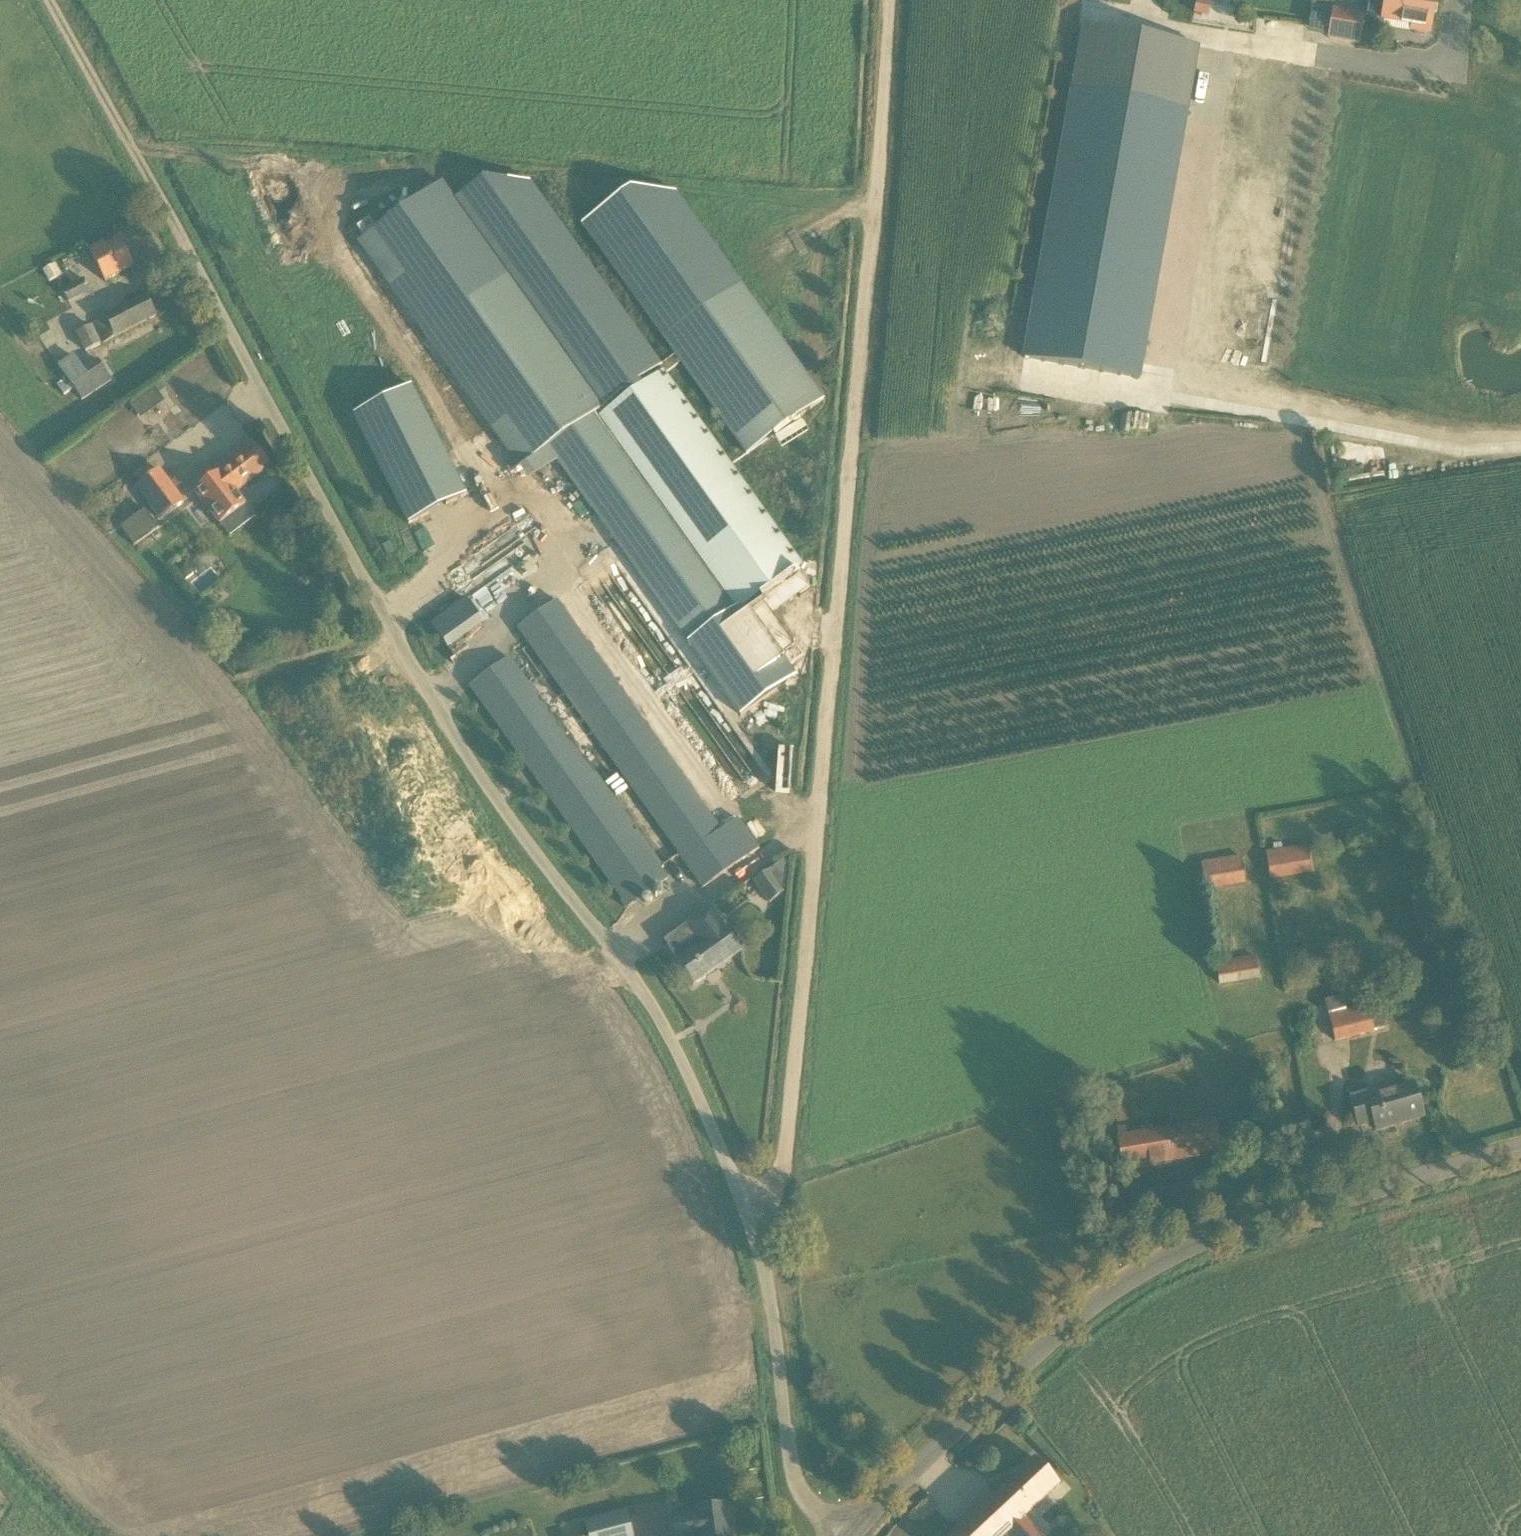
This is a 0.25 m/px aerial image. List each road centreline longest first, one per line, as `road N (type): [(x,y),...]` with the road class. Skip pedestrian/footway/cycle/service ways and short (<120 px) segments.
road 1 (unclassified): [(831,1535),(792,1478),(760,1247),(666,1037),(621,962),(537,860),(458,745),(264,398),(197,261)]
road 2 (track): [(885,0),(775,1221),(760,1247)]
road 3 (unclassified): [(843,1535),(1082,1299),(1132,1271),(1360,1188),(1520,1145)]
road 4 (track): [(197,261),(52,0)]

